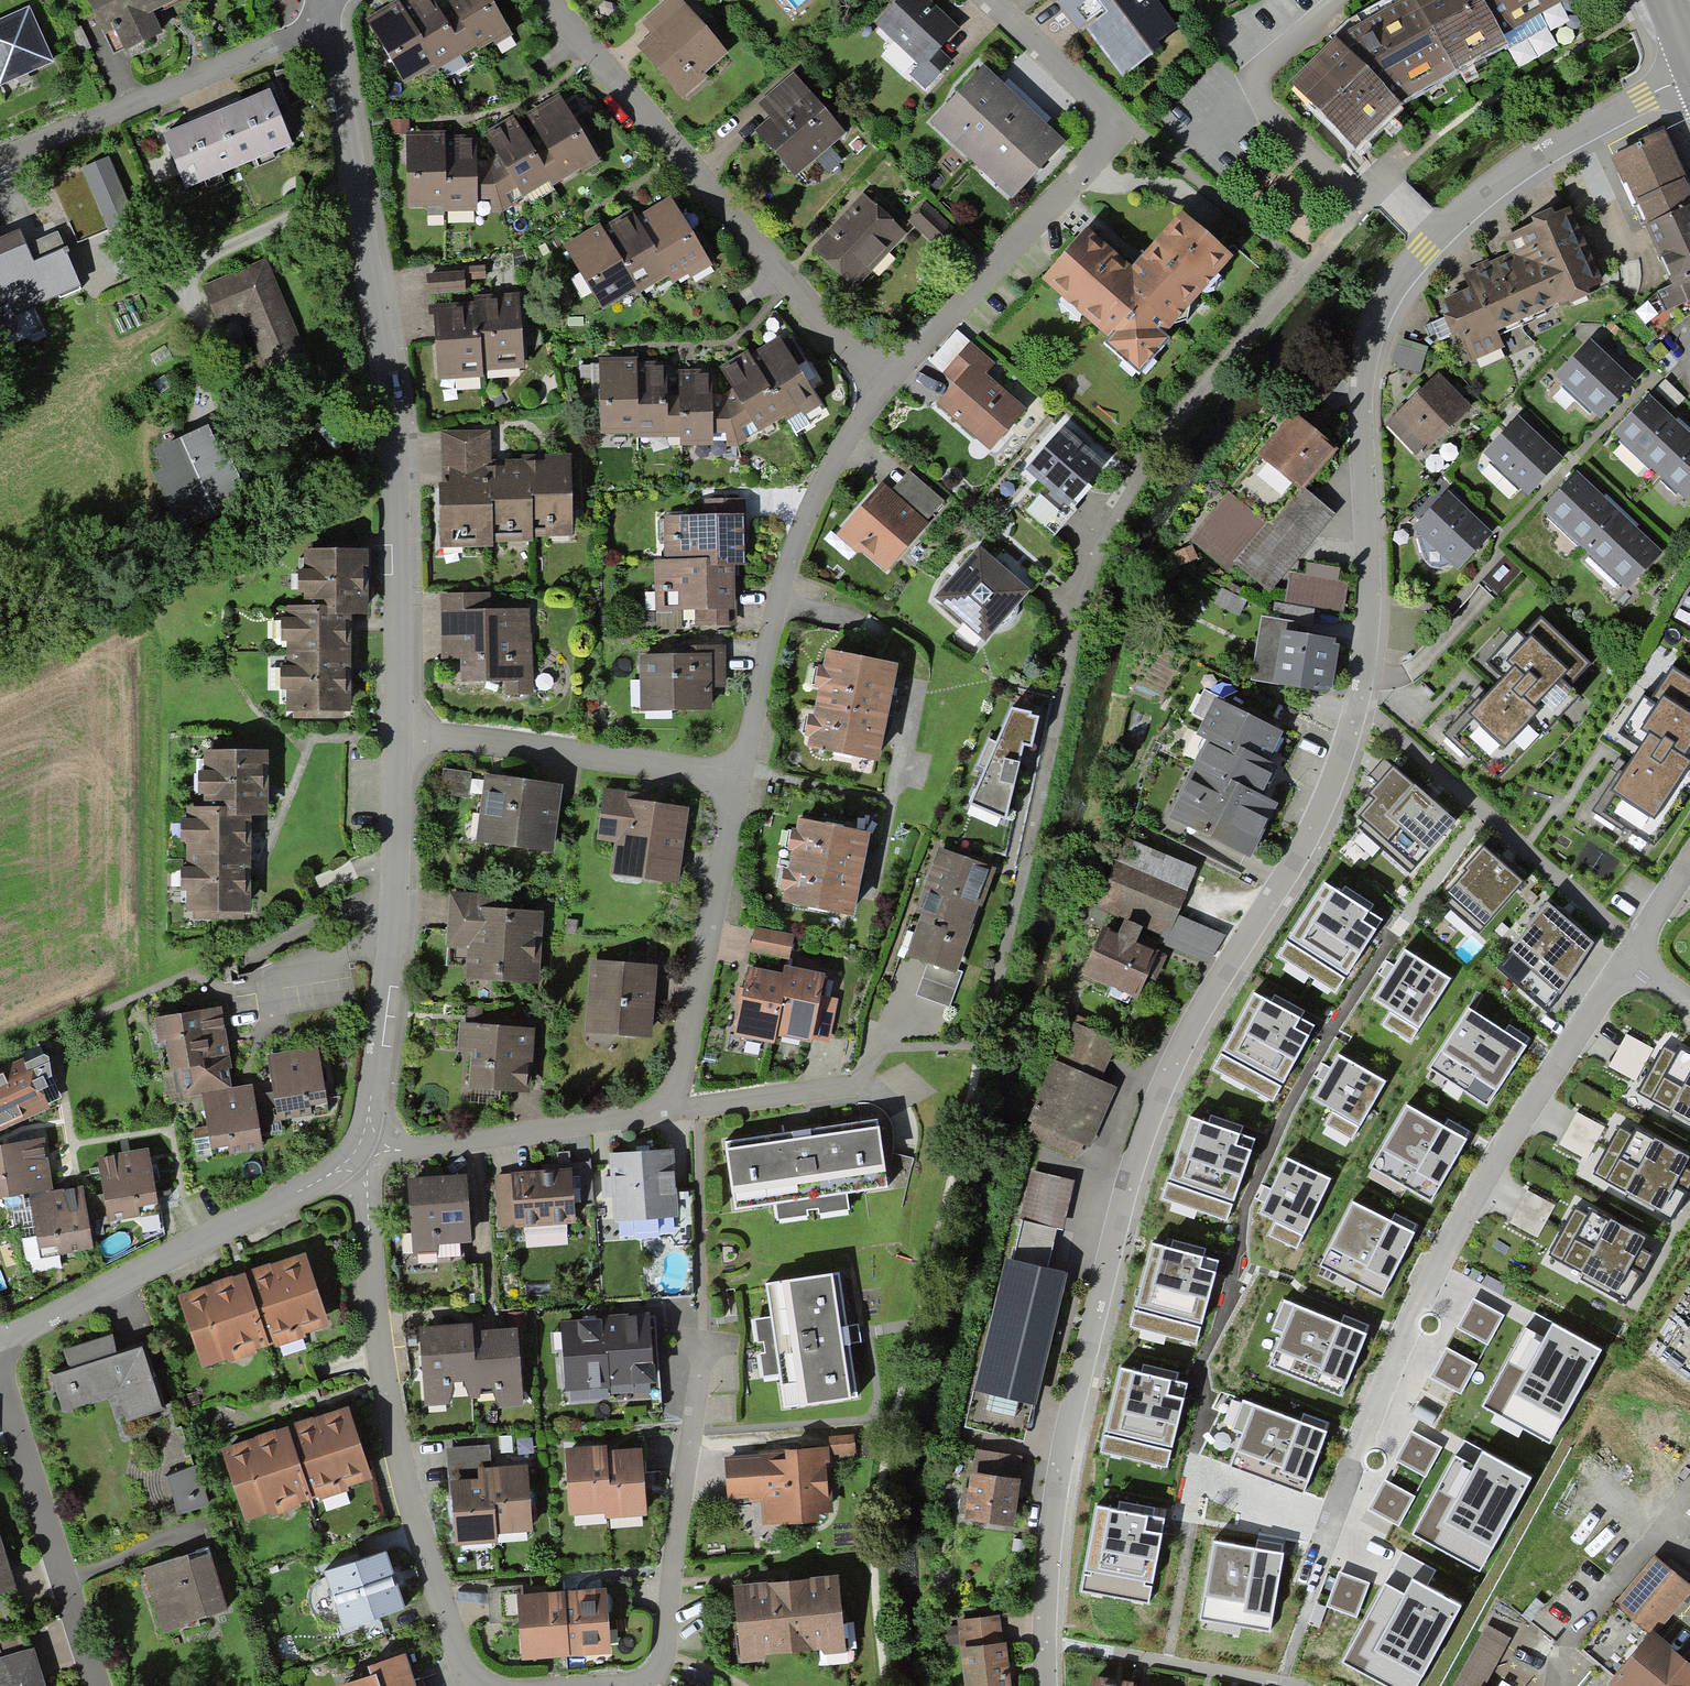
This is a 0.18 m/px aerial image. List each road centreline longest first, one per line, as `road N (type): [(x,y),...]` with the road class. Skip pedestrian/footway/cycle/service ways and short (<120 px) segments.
road 1 (residential): [(1689,73),(1546,146),(1493,183),(1418,250),(1376,319),(1364,379),(1364,690),(1331,788),(1293,866),(1220,976),(1153,1105),(1053,1503),(1045,1685)]
road 2 (track): [(1379,183),(1297,268),(1117,493),(1088,566),(969,1096)]
road 3 (residential): [(401,730),(409,429),(328,16)]
road 4 (residential): [(1628,956),(1459,1215),(1328,1532)]
road 5 (residential): [(507,1685),(486,1685),(454,1651),(378,1360),(365,1159)]
road 6 (residential): [(888,379),(821,322),(552,0)]
road 7 (residential): [(365,1159),(392,978),(401,730)]
road 8 (residential): [(888,379),(812,499),(772,605),(739,773)]
road 9 (residential): [(0,1337),(243,1231),(365,1159)]
road 10 (residential): [(0,163),(328,16)]
road 11 (residential): [(1120,121),(888,379)]
road 12 (residential): [(739,773),(673,1108)]
road 13 (residential): [(401,730),(739,773)]
road 14 (residential): [(0,1386),(93,1685)]
road 15 (residential): [(365,1159),(394,1147),(673,1108)]
road 16 (residential): [(1120,121),(1297,268)]
road 17 (residential): [(673,1108),(852,1083)]
road 18 (residential): [(989,0),(1120,121)]

